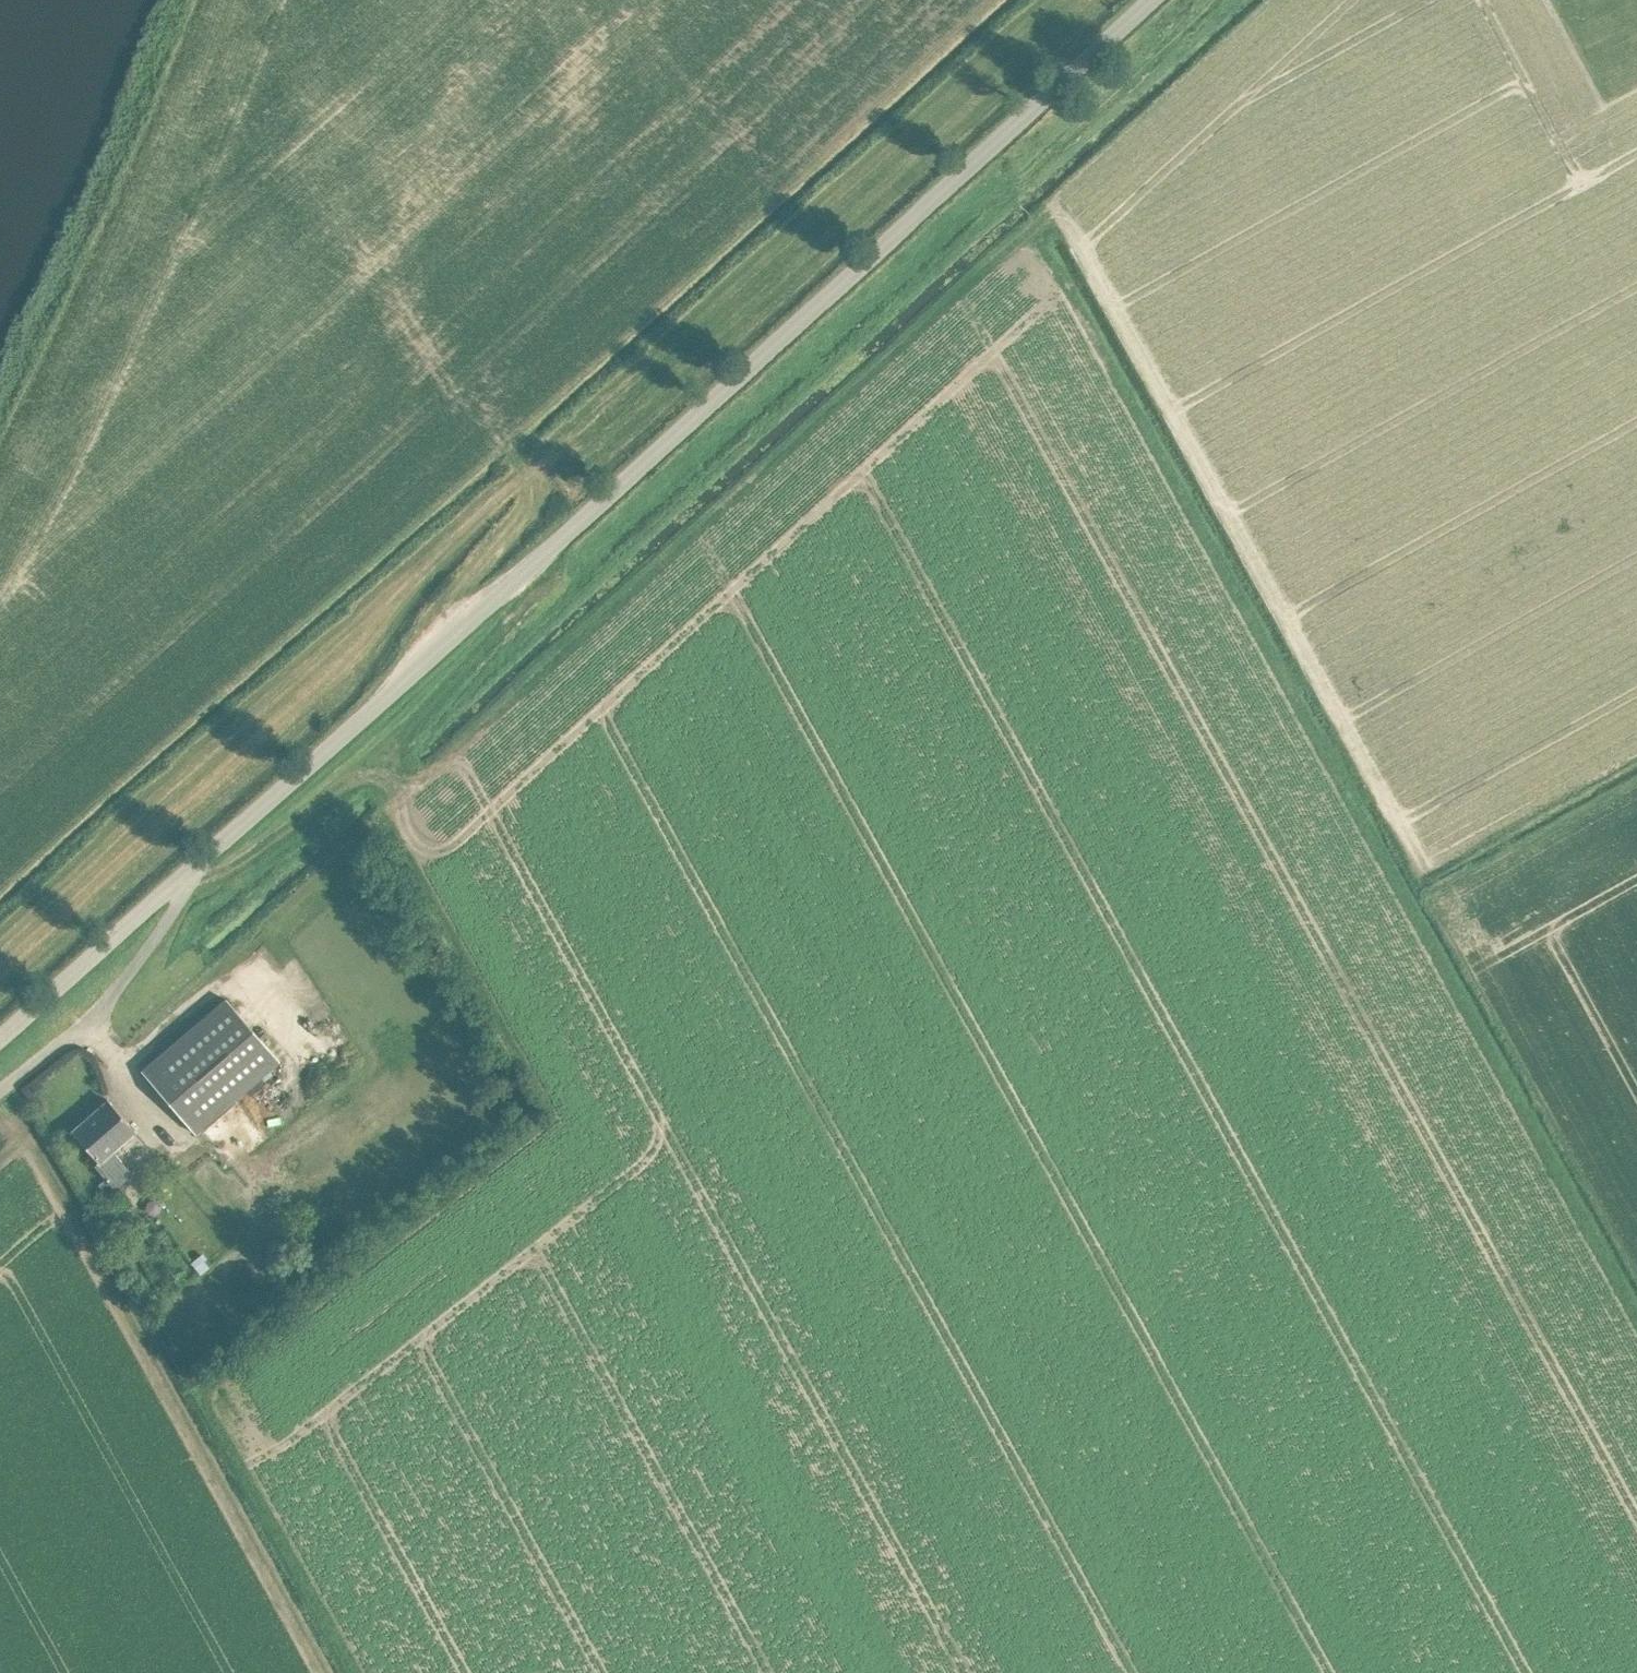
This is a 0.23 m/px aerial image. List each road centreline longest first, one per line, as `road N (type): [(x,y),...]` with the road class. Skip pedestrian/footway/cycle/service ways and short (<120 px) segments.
road 1 (unclassified): [(0,1037),(1148,0)]

